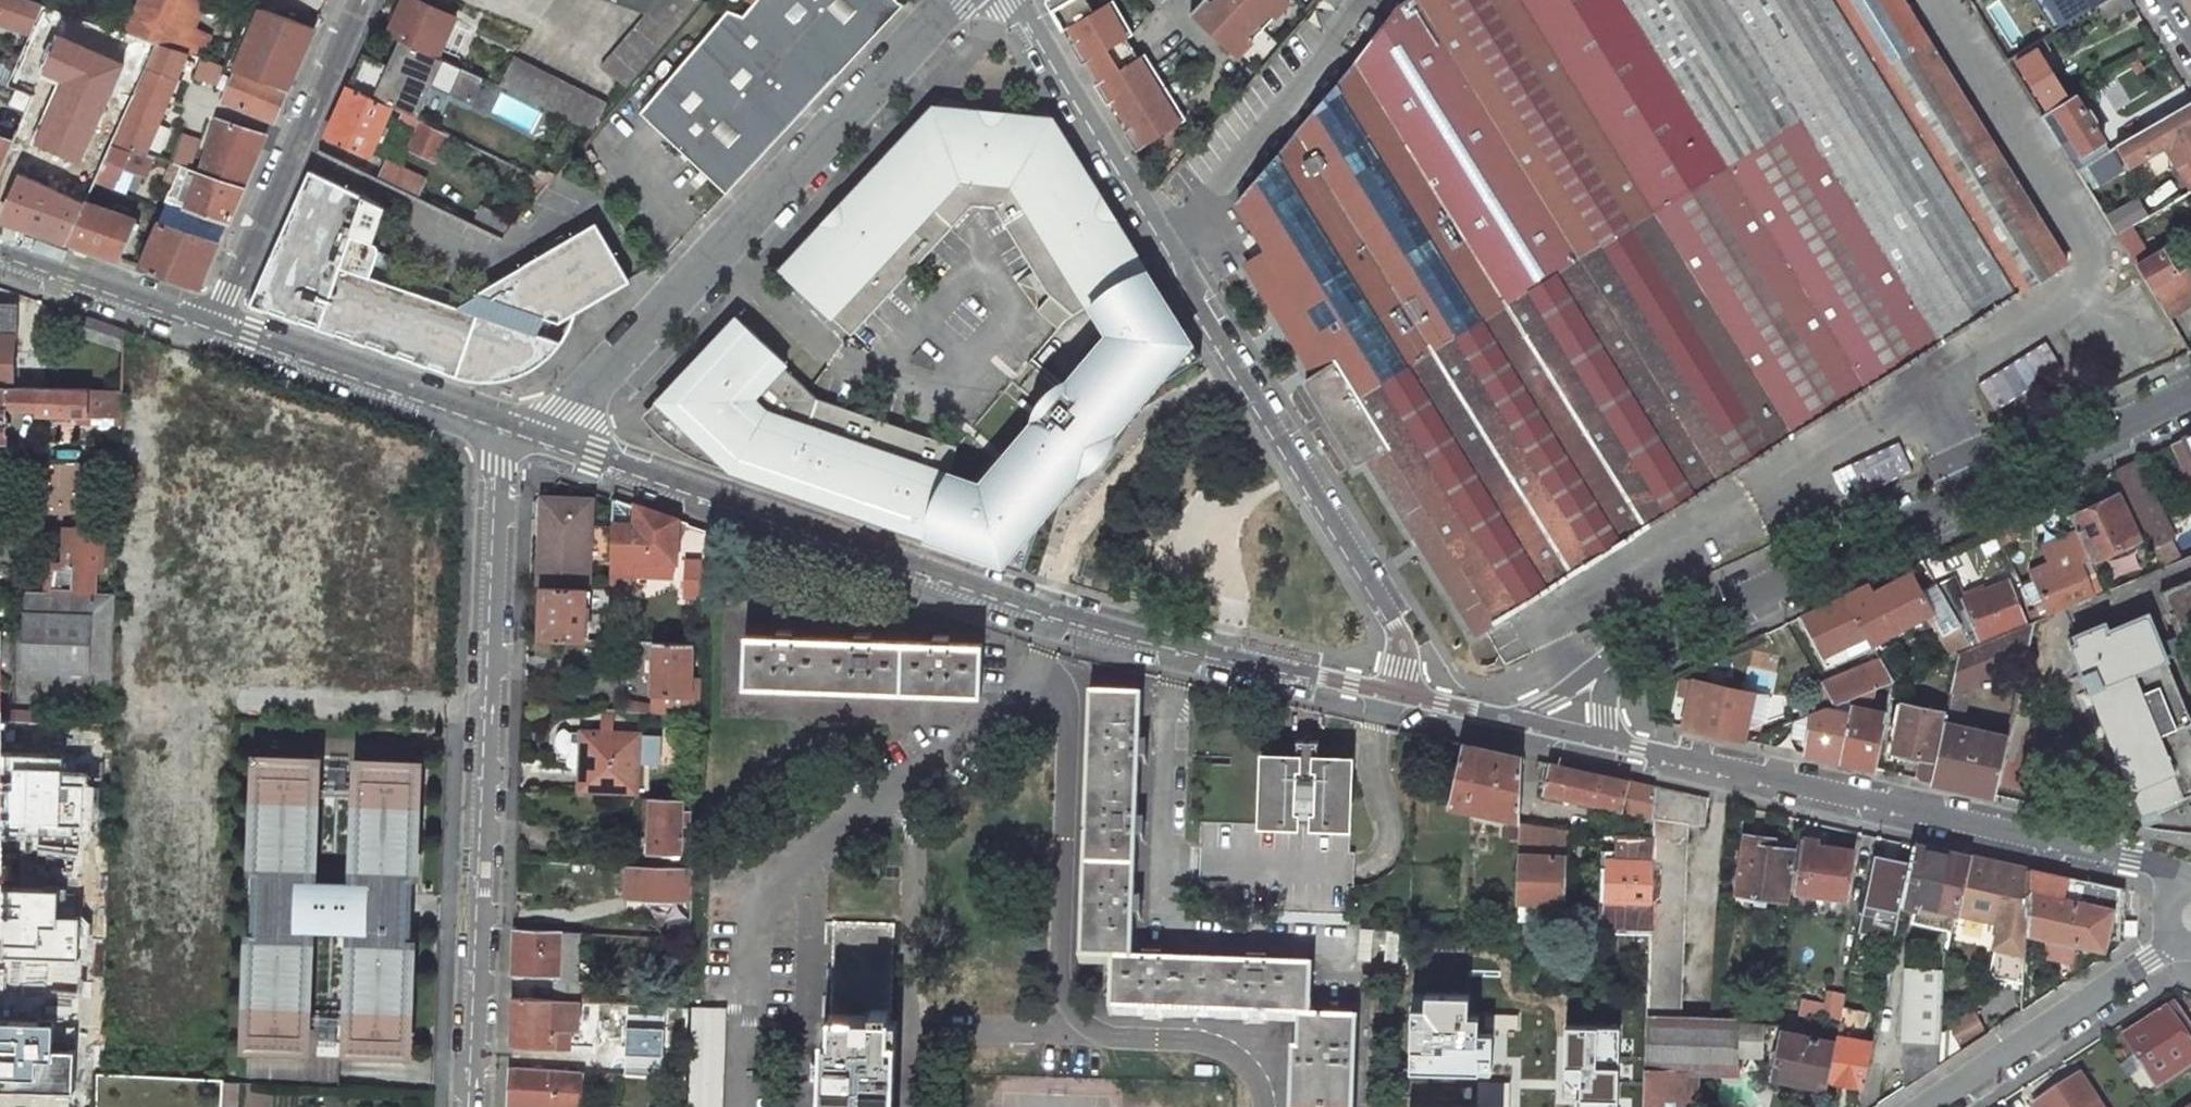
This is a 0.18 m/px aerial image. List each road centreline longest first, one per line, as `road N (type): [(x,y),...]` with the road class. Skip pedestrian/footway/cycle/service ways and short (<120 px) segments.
road 1 (tertiary): [(1399,692),(1063,616),(546,441)]
road 2 (residential): [(1399,692),(1378,592),(1069,85),(1009,0)]
road 3 (residential): [(472,1106),(499,453)]
road 4 (residential): [(2190,395),(1636,652)]
road 5 (tertiary): [(2190,908),(2163,872),(2138,860),(1614,747)]
road 6 (residential): [(960,0),(546,441)]
road 7 (residential): [(362,0),(210,330)]
road 8 (residential): [(1927,1106),(2137,970),(2190,923)]
road 9 (tertiary): [(494,424),(210,330)]
road 10 (tertiary): [(210,330),(0,257)]
road 11 (residential): [(1636,652),(1491,716)]
road 12 (tertiary): [(1614,747),(1491,716)]

